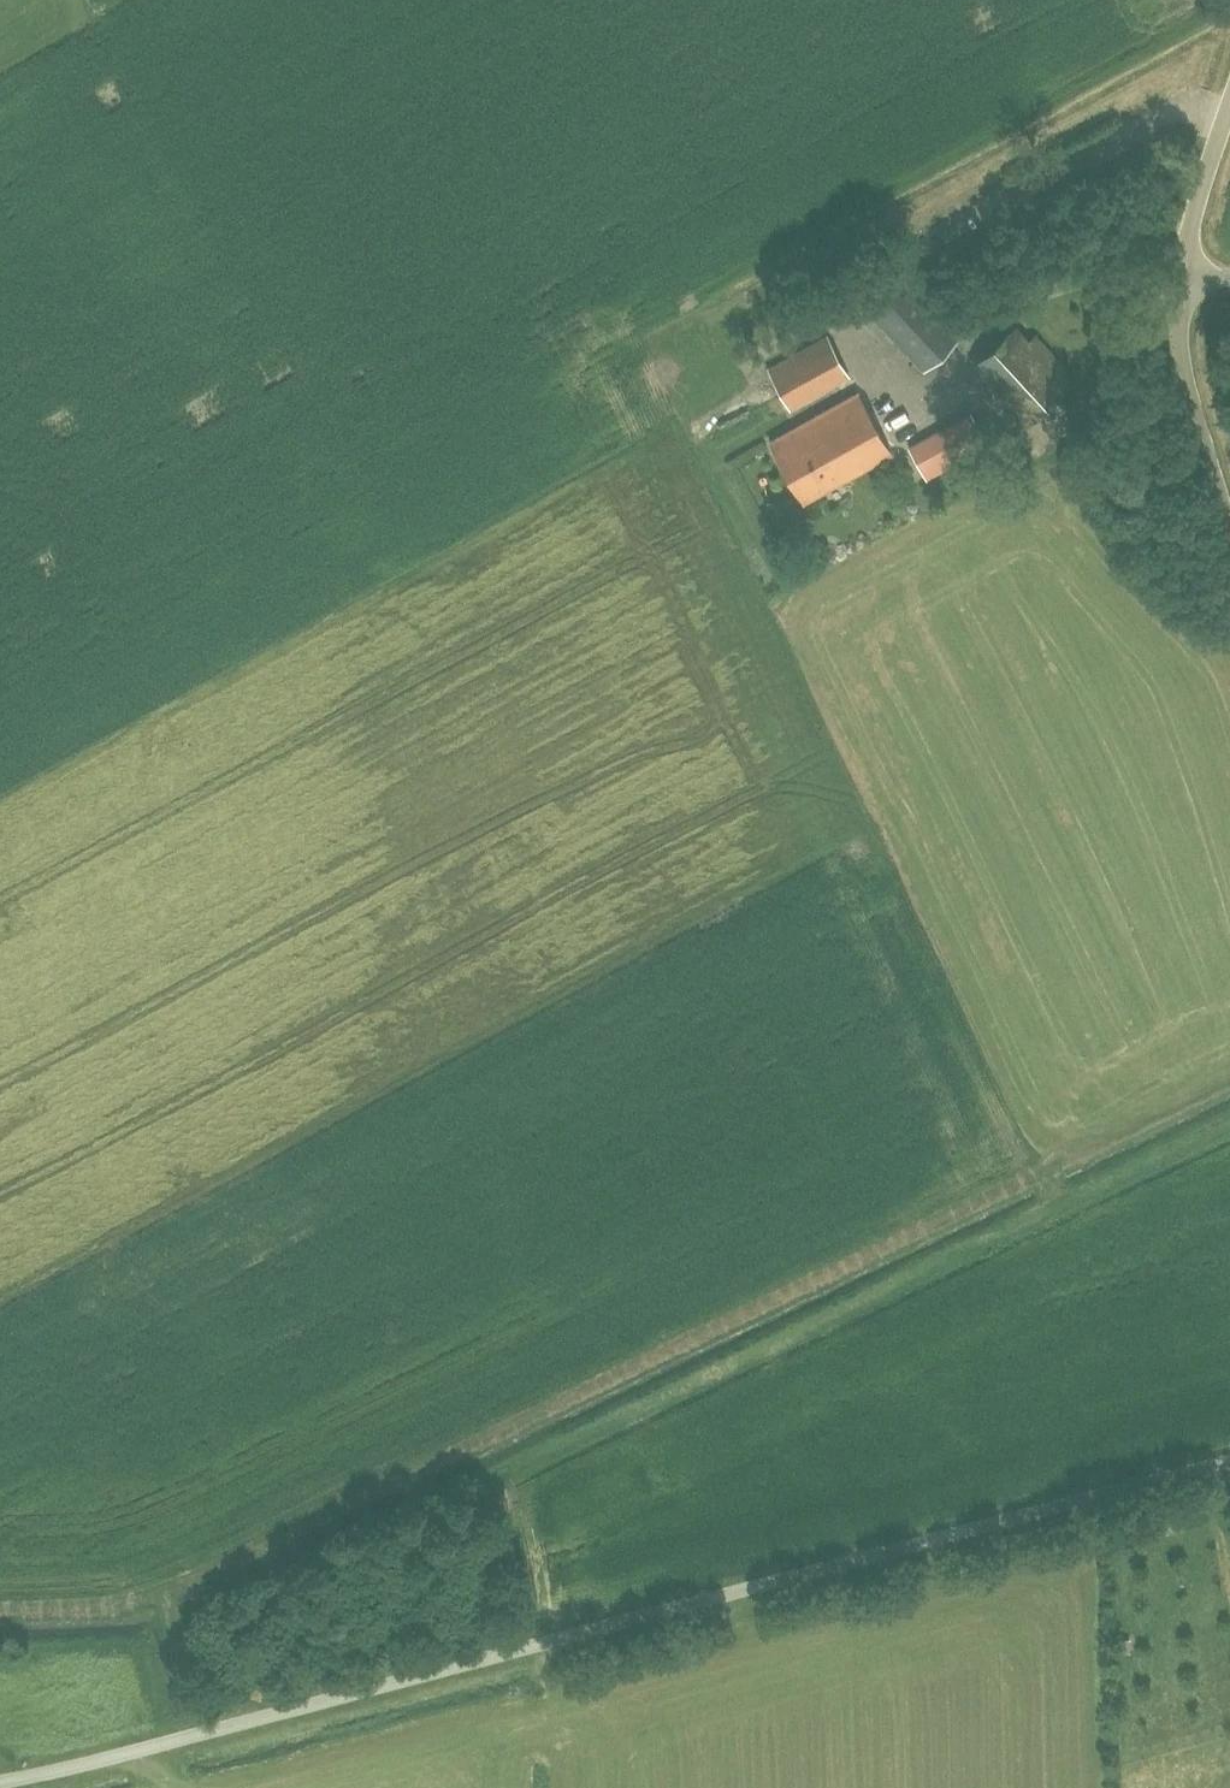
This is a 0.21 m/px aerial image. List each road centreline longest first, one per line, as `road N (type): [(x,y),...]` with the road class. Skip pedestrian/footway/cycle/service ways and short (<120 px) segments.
road 1 (unclassified): [(2,1787),(1229,1462)]
road 2 (unclassified): [(1229,528),(1181,353),(1182,277)]
road 3 (unclassified): [(1182,277),(1197,195),(1229,102)]

